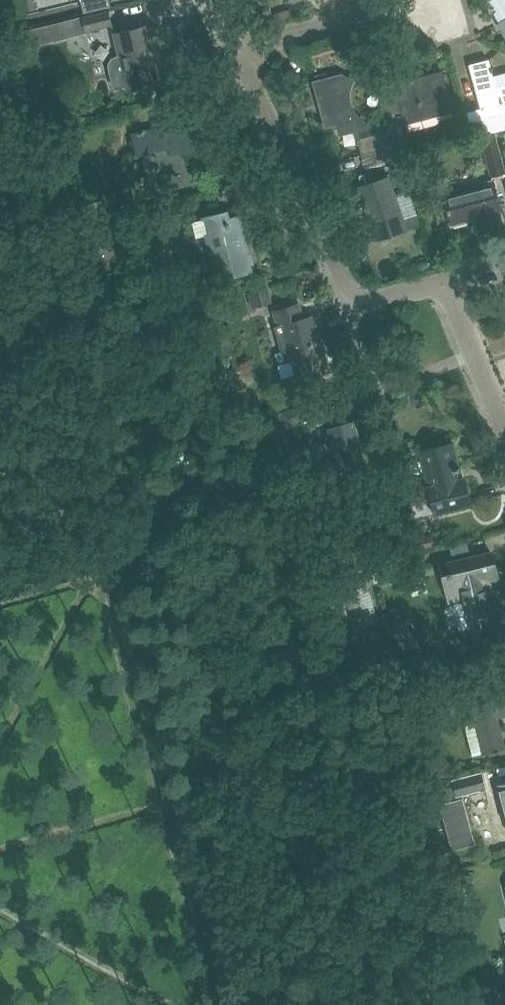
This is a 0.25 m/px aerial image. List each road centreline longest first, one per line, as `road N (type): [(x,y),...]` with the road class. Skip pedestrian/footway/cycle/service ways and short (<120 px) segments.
road 1 (residential): [(441,282),(384,299),(360,296),(343,282),(233,49)]
road 2 (residential): [(233,49),(392,5),(429,5),(470,38)]
road 3 (residential): [(504,434),(441,282)]

